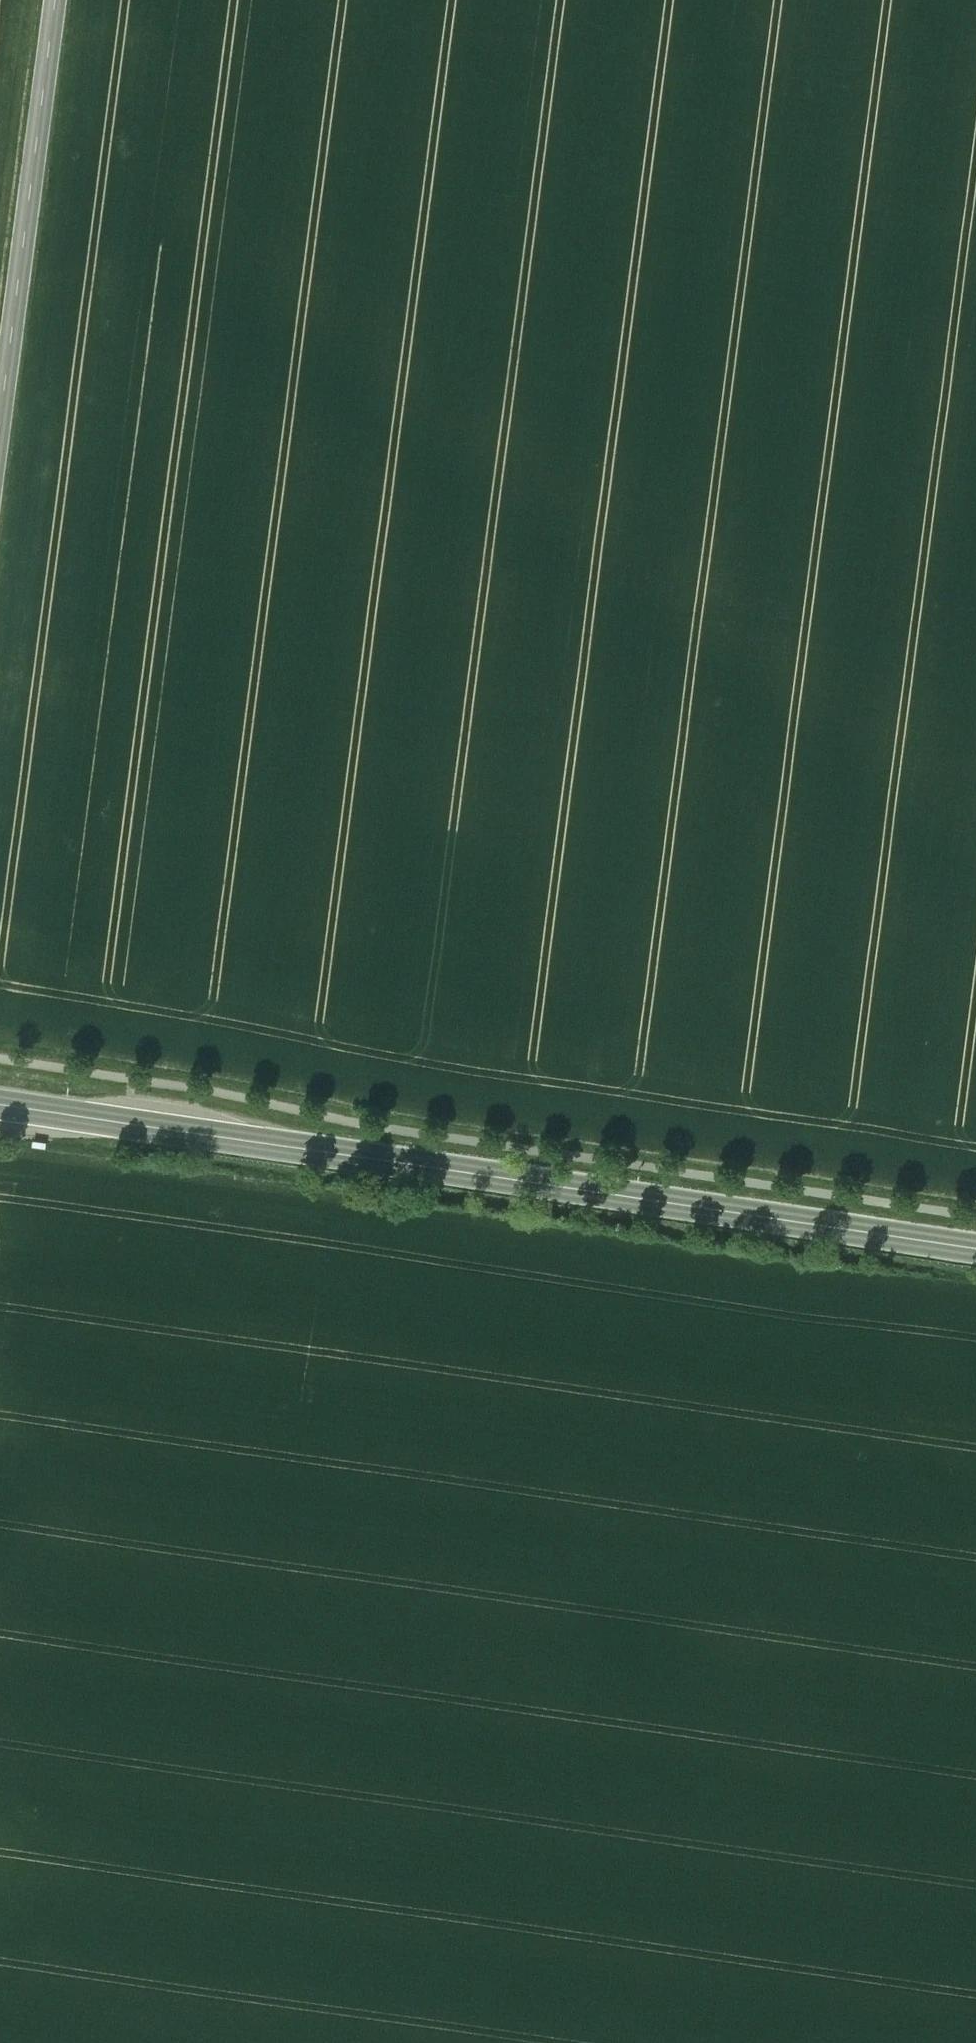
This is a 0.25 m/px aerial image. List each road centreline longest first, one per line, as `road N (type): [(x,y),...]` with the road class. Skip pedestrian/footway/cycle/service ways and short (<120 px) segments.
road 1 (secondary): [(975,1249),(0,1104)]
road 2 (tertiary): [(0,415),(54,0)]

